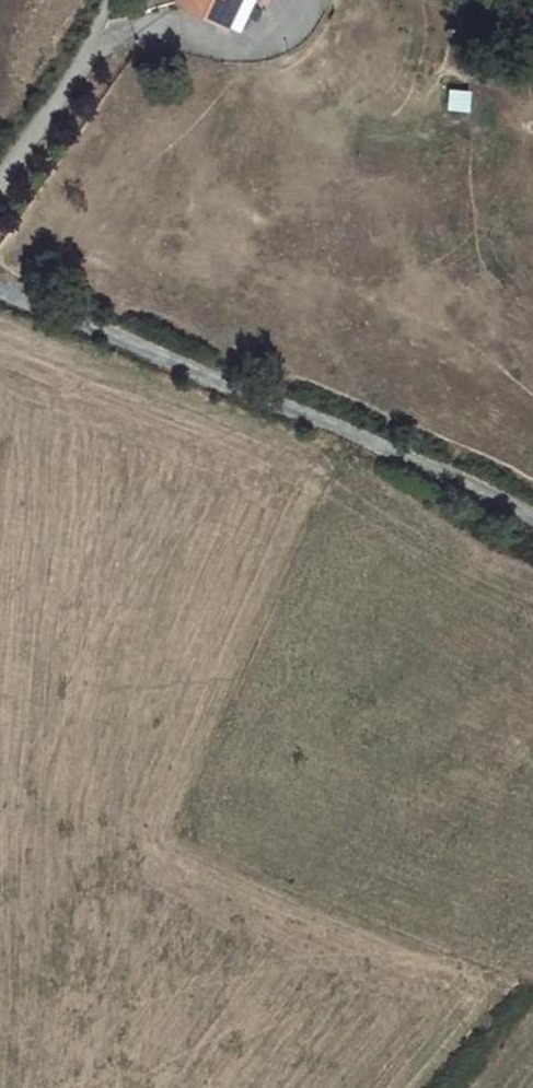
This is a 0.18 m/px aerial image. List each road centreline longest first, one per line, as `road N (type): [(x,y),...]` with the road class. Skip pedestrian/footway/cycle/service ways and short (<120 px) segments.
road 1 (unclassified): [(532,518),(0,294)]
road 2 (unclassified): [(119,0),(110,29),(0,183)]

